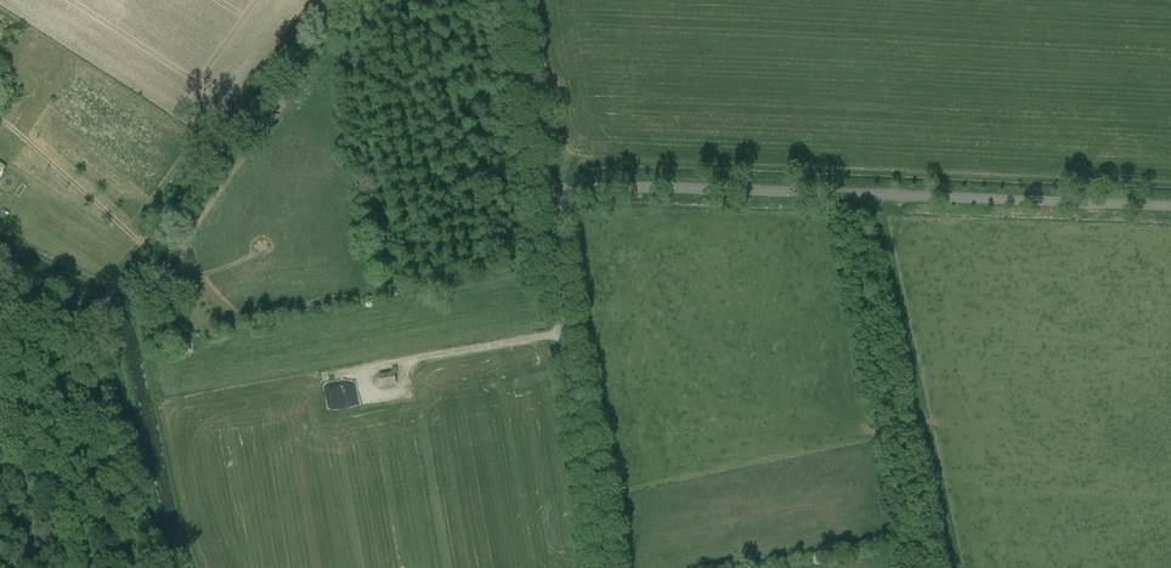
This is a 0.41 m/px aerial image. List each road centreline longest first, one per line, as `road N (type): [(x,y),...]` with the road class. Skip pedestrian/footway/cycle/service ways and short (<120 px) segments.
road 1 (unclassified): [(542,197),(609,186),(1170,202)]
road 2 (tertiary): [(602,567),(542,197)]
road 3 (track): [(329,0),(121,284)]
road 4 (tertiary): [(542,197),(512,0)]
road 5 (track): [(121,284),(0,221)]

